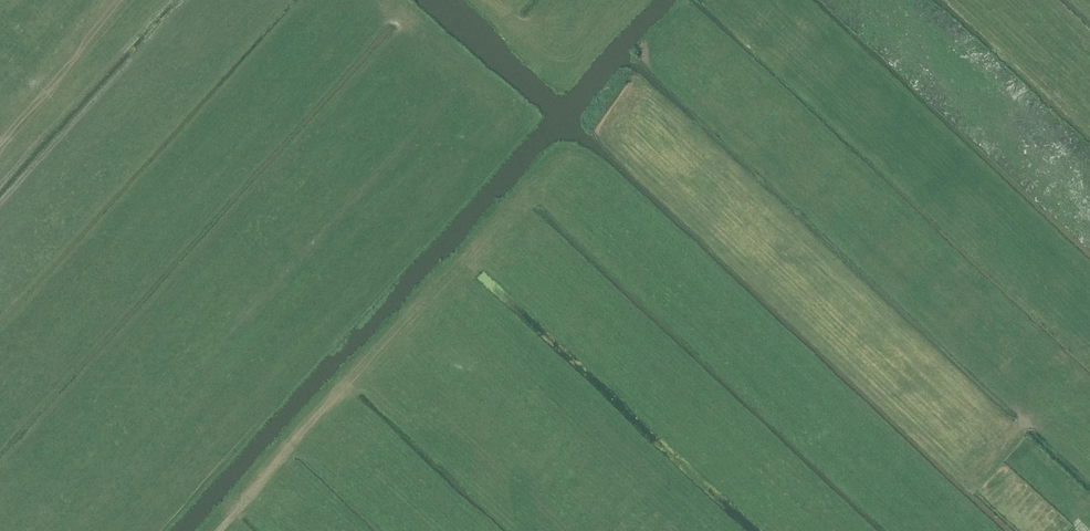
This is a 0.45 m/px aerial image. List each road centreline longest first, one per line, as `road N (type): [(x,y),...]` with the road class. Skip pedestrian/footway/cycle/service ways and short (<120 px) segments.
road 1 (track): [(478,251),(218,530)]

